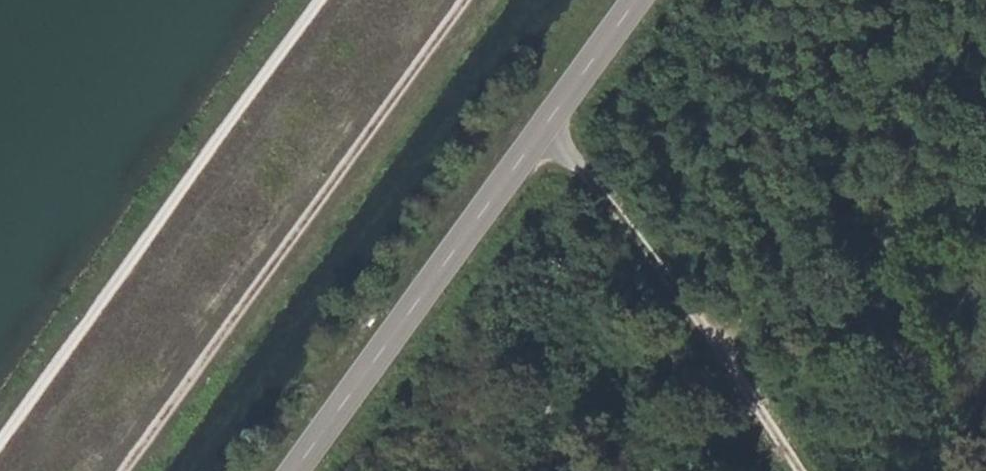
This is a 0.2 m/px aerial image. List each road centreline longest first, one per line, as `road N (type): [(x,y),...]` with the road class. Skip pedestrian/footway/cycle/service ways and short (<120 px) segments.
road 1 (tertiary): [(641,0),(299,470)]
road 2 (track): [(465,0),(129,470)]
road 3 (track): [(320,0),(0,442)]
road 4 (track): [(803,470),(554,121)]

